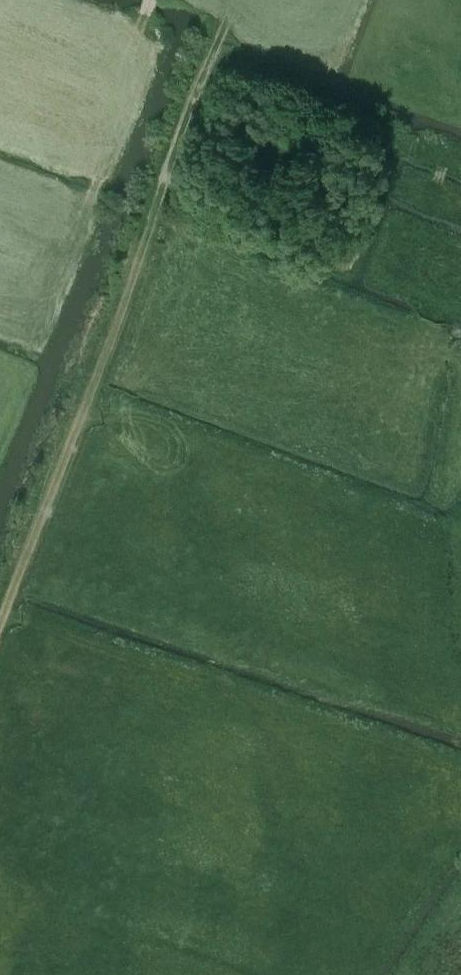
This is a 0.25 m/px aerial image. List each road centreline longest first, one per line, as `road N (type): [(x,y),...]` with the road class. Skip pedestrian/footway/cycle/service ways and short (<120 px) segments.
road 1 (track): [(5,613),(196,91),(237,0)]
road 2 (track): [(0,627),(5,613),(460,769)]
road 3 (track): [(182,0),(331,60),(355,0)]

